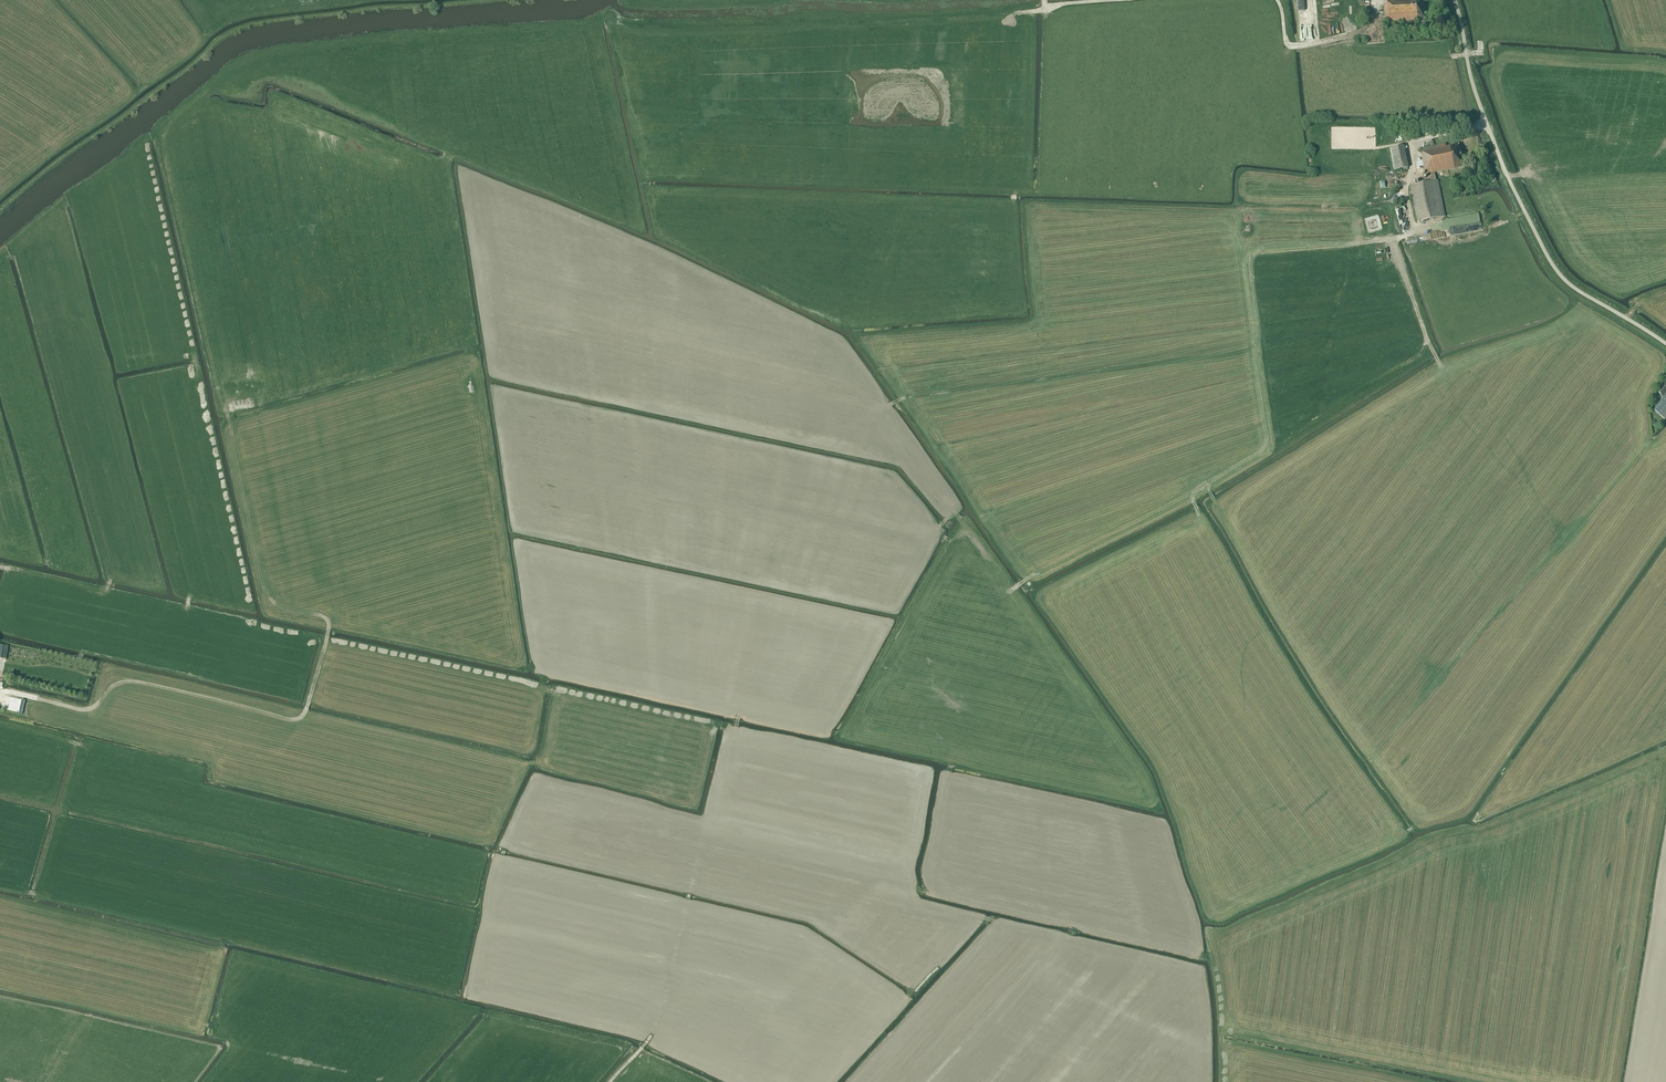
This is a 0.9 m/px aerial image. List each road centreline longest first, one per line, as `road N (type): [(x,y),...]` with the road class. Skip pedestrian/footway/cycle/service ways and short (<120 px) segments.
road 1 (unclassified): [(1665,344),(1575,289),(1549,258),(1475,91),(1455,0)]

